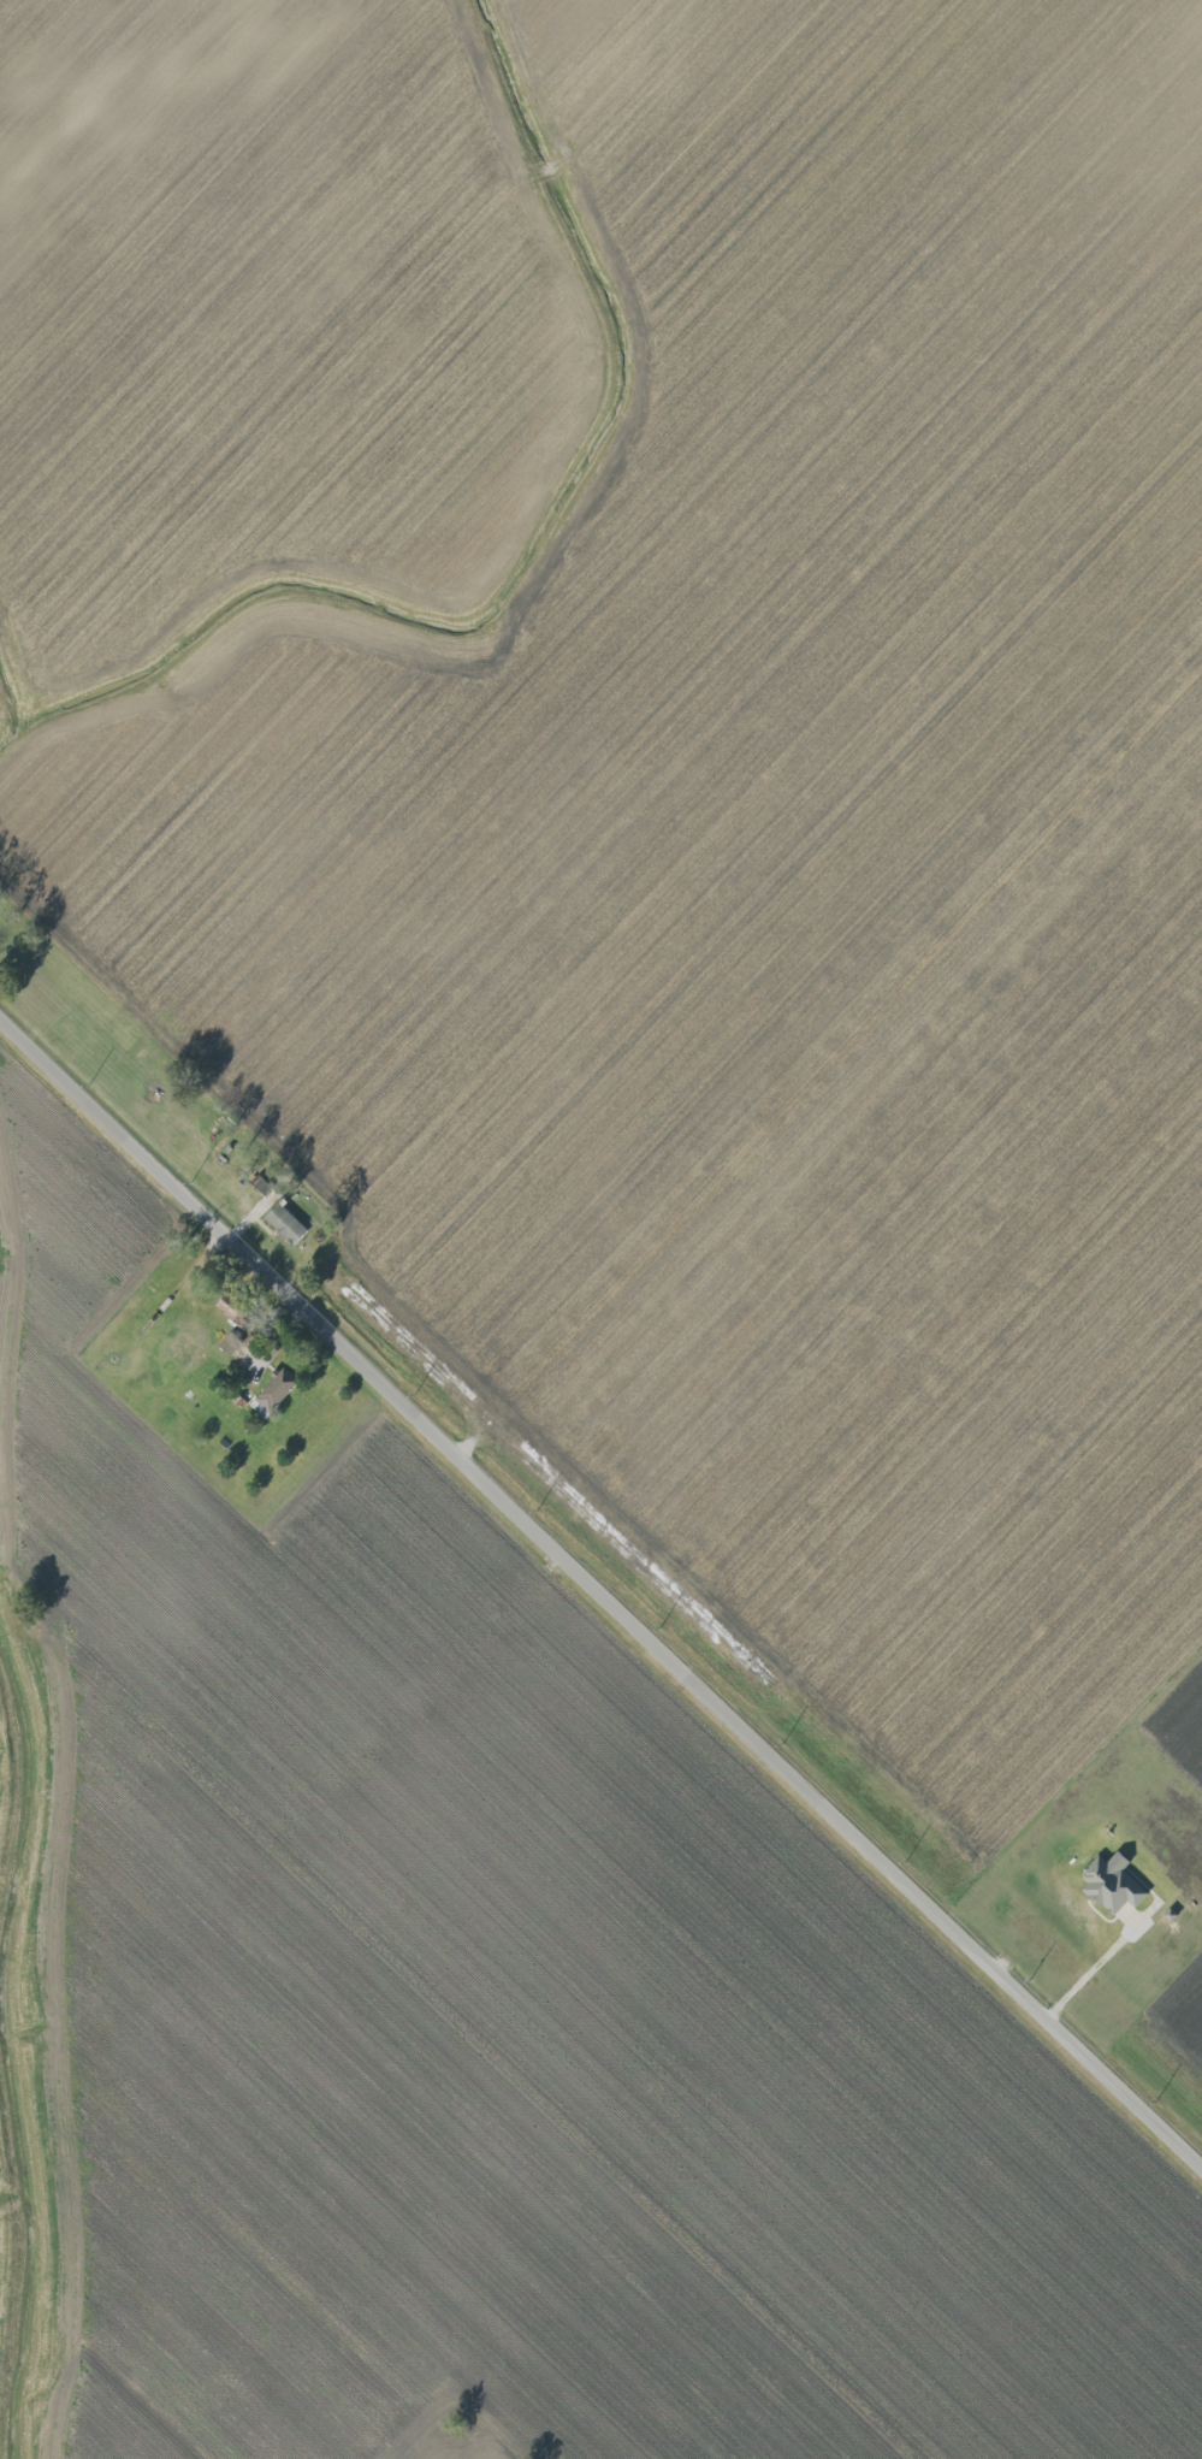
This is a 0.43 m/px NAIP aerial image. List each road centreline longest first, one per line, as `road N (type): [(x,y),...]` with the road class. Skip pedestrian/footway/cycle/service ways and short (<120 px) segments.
road 1 (residential): [(1201,2162),(0,1011)]

